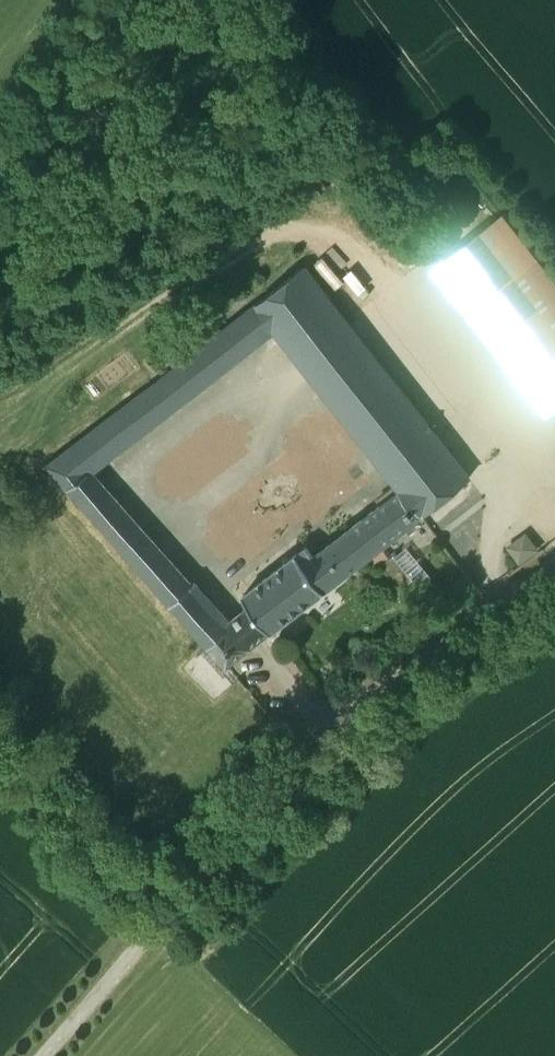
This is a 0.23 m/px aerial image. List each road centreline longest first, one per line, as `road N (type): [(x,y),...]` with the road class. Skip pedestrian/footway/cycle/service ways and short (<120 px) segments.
road 1 (track): [(43,1055),(330,736)]
road 2 (track): [(330,736),(554,567)]
road 3 (track): [(554,505),(409,298)]

